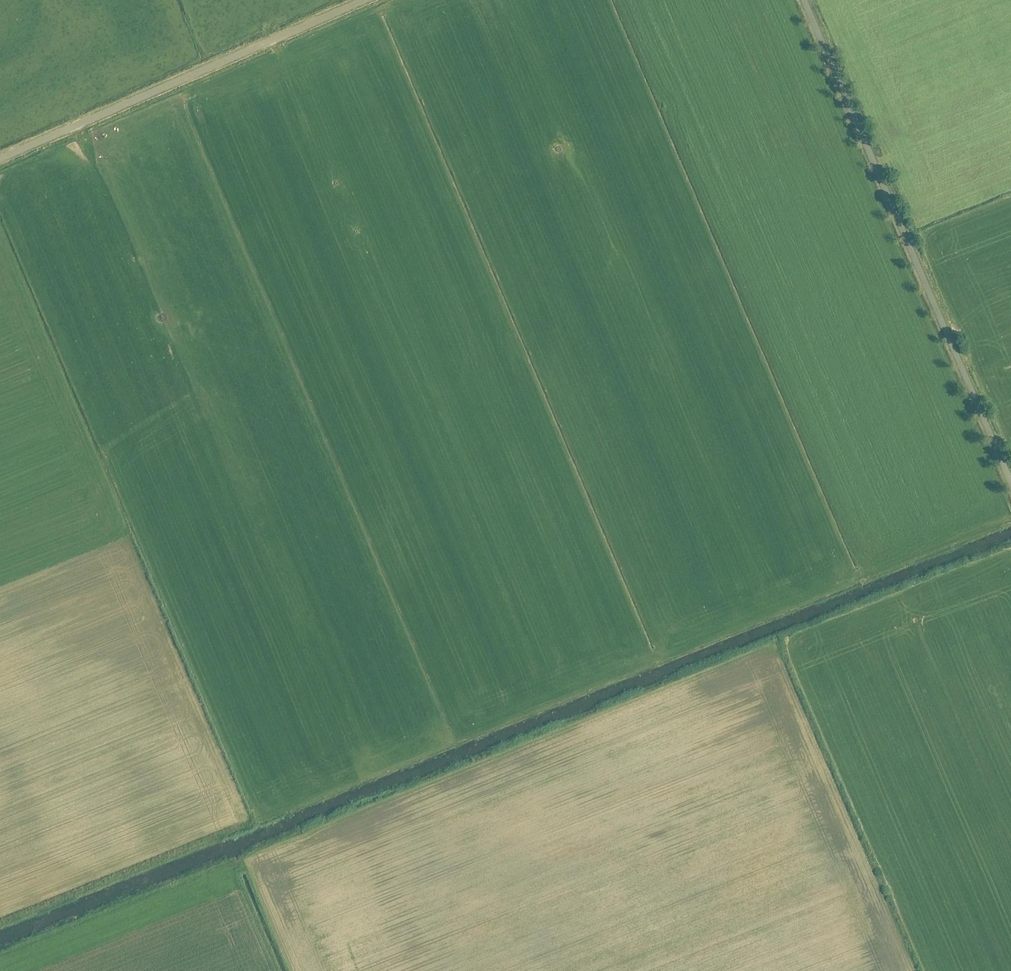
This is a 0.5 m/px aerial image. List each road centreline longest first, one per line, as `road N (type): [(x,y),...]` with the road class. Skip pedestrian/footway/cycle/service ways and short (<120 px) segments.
road 1 (unclassified): [(1010,470),(807,0)]
road 2 (unclassified): [(0,160),(366,0)]

